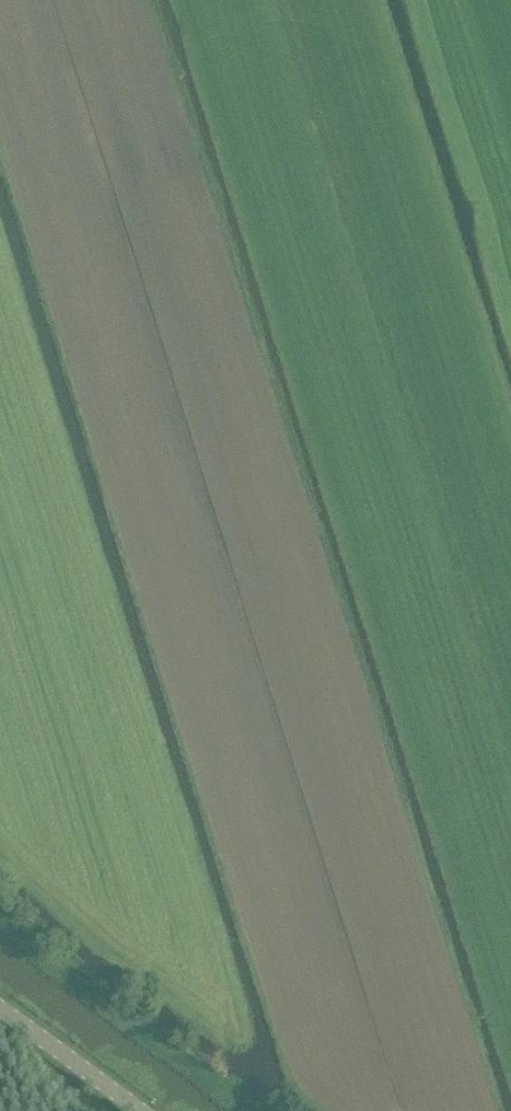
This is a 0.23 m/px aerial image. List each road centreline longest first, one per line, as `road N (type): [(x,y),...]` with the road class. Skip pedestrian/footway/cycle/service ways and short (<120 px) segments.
road 1 (unclassified): [(141,1110),(0,1008)]

